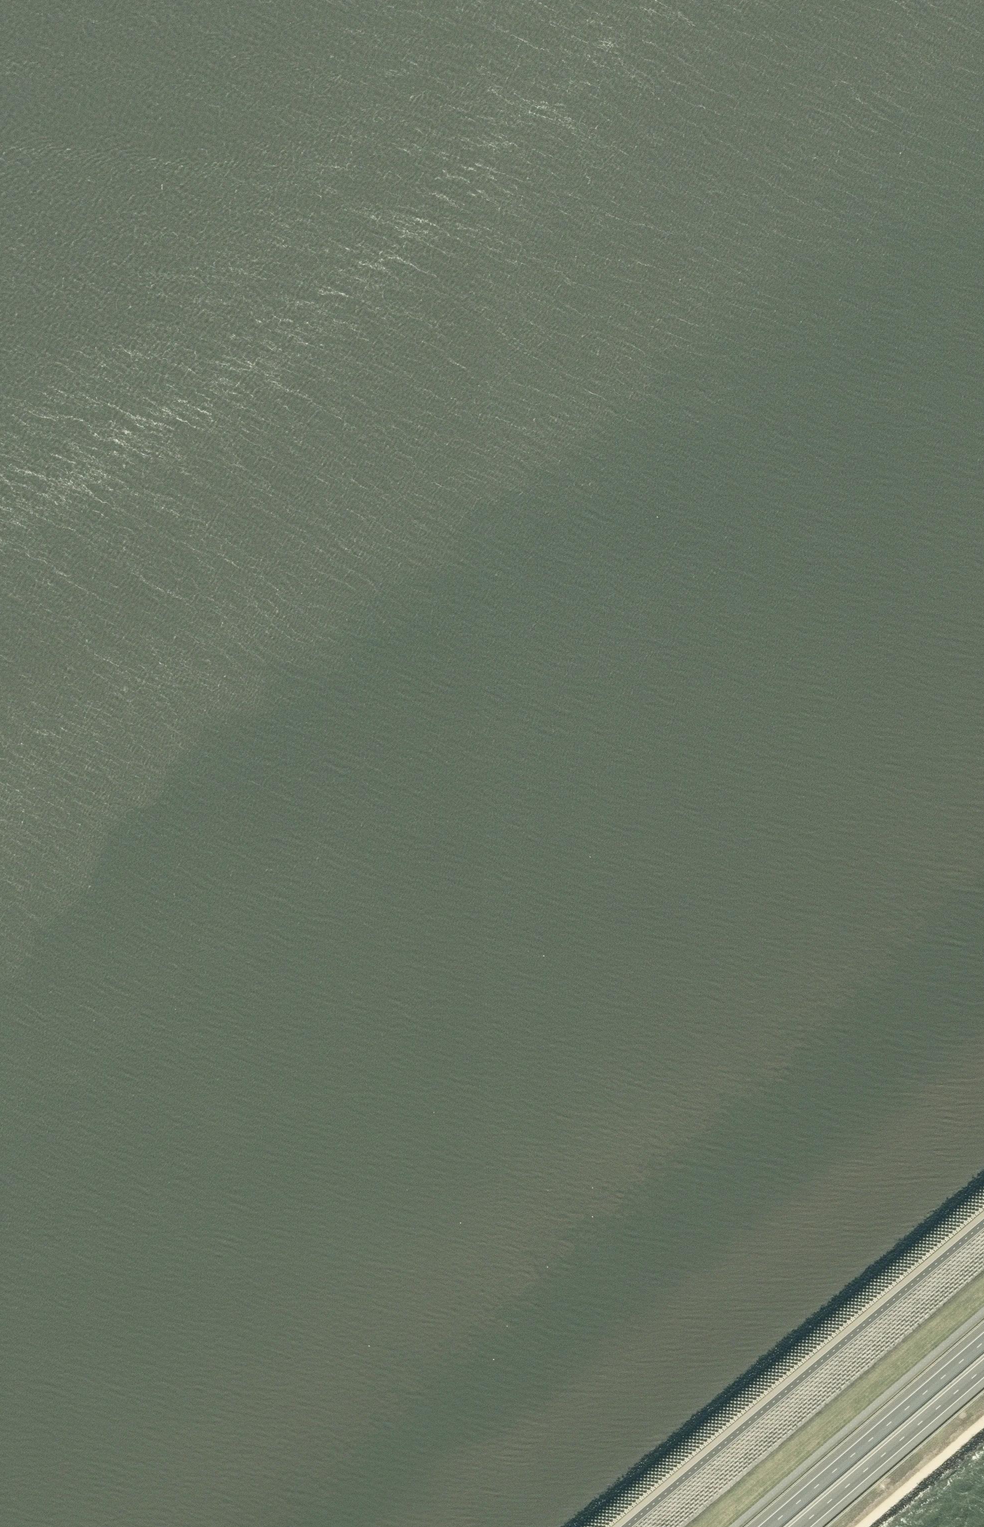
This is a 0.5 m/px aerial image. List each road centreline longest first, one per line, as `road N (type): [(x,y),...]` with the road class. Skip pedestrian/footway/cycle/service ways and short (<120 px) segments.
road 1 (motorway): [(983,1340),(768,1526)]
road 2 (motorway): [(802,1526),(983,1369)]

